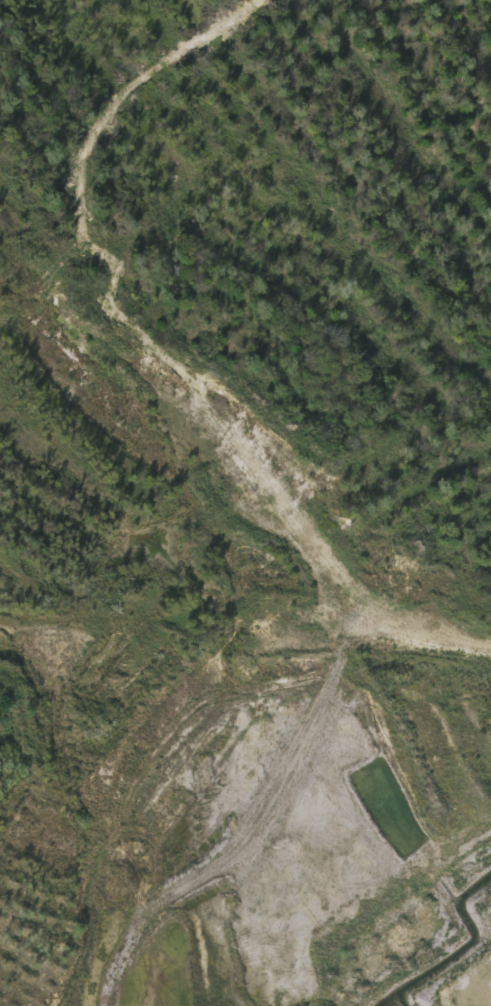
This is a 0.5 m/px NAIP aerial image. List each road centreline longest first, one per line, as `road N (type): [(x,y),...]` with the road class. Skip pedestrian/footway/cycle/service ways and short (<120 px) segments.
road 1 (residential): [(0,619),(83,654),(252,689),(280,703)]

